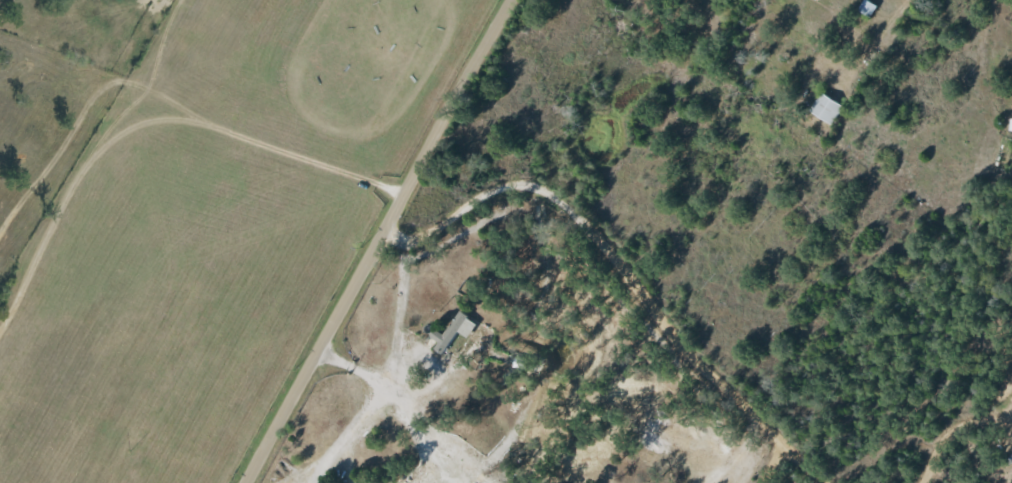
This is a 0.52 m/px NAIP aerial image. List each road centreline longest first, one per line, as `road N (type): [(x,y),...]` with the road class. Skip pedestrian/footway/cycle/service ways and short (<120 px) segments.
road 1 (residential): [(381,235),(415,239),(496,188),(537,190),(600,240),(683,351),(822,482)]
road 2 (tertiary): [(246,482),(512,0)]

